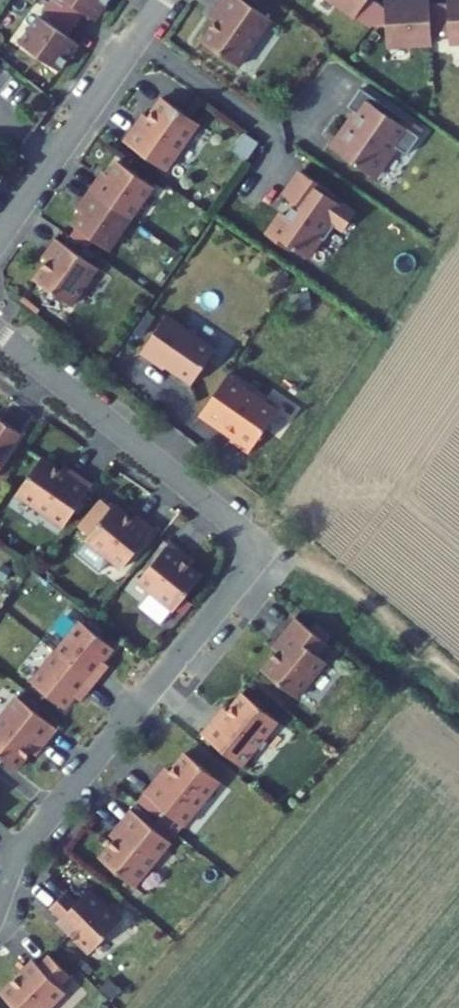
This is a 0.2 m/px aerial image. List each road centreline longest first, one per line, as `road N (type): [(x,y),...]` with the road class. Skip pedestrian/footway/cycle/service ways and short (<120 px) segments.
road 1 (residential): [(0,894),(28,838),(268,547),(0,333)]
road 2 (residential): [(166,0),(0,235)]
road 3 (track): [(458,677),(340,582),(268,547)]

